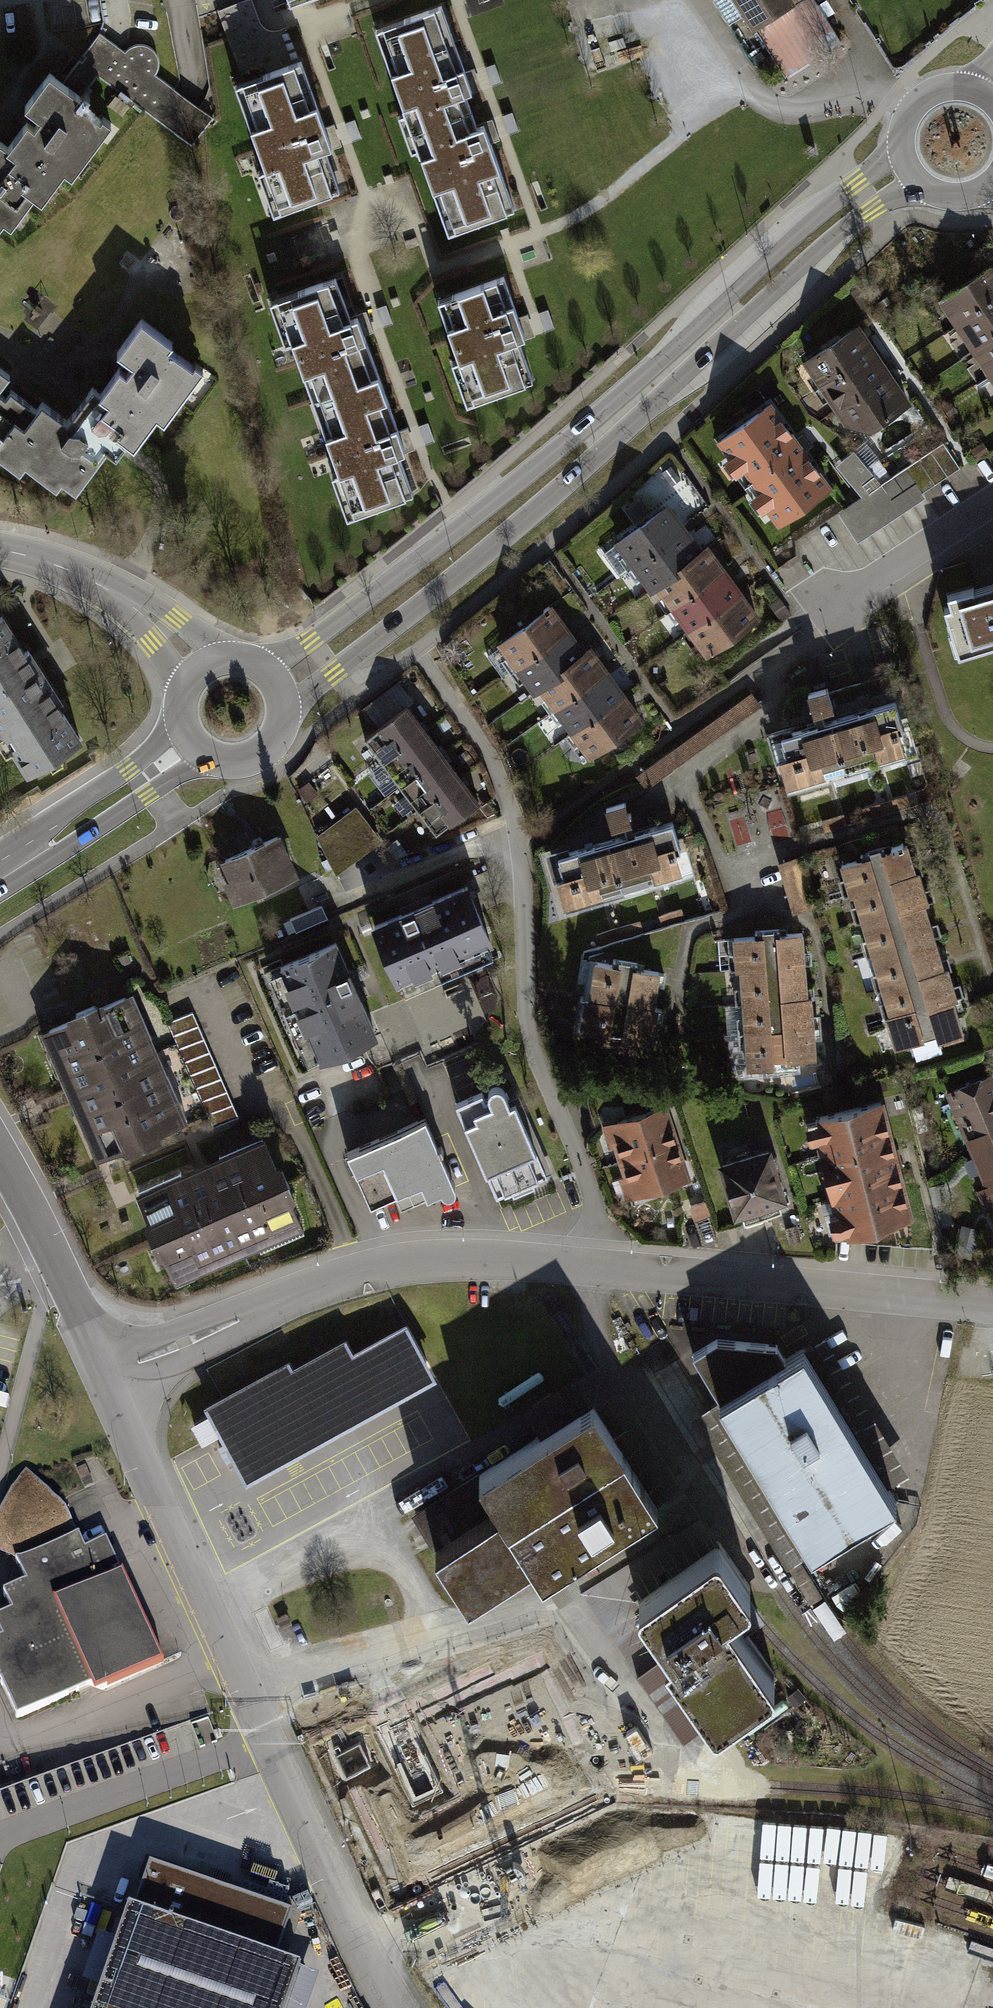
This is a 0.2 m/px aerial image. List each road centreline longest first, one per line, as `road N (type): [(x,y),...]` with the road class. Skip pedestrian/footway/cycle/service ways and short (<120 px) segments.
road 1 (residential): [(102,1376),(378,1267),(454,1257),(992,1301)]
road 2 (tertiary): [(285,711),(583,468),(835,237),(922,181)]
road 3 (tertiary): [(905,145),(820,211),(569,437),(310,641),(264,666)]
road 4 (unclassified): [(397,2007),(102,1376)]
road 5 (unclassified): [(102,1376),(0,1161)]
road 6 (tertiary): [(0,552),(64,570),(134,604),(202,666)]
road 7 (tertiary): [(0,877),(190,737)]
road 8 (unclassified): [(819,626),(992,502)]
road 9 (tertiary): [(190,737),(205,752),(247,758),(279,732),(285,711)]

